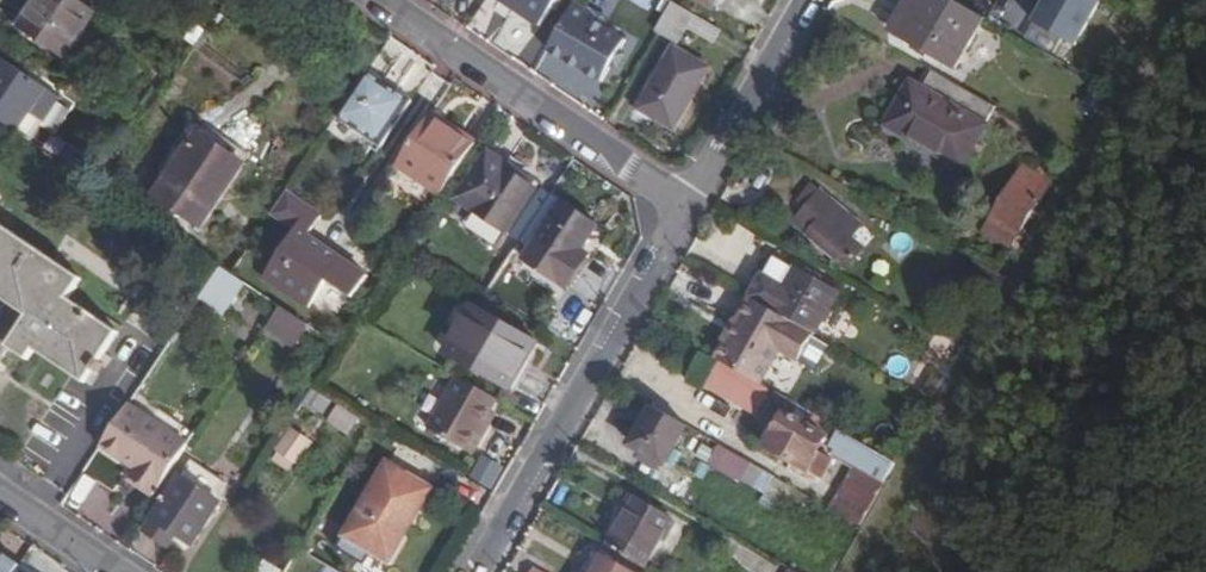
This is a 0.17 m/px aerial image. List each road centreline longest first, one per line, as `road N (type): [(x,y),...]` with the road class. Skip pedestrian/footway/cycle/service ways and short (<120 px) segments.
road 1 (residential): [(688,206),(472,571)]
road 2 (residential): [(688,206),(380,0)]
road 3 (residential): [(806,0),(688,206)]
road 4 (residential): [(116,571),(0,494)]

